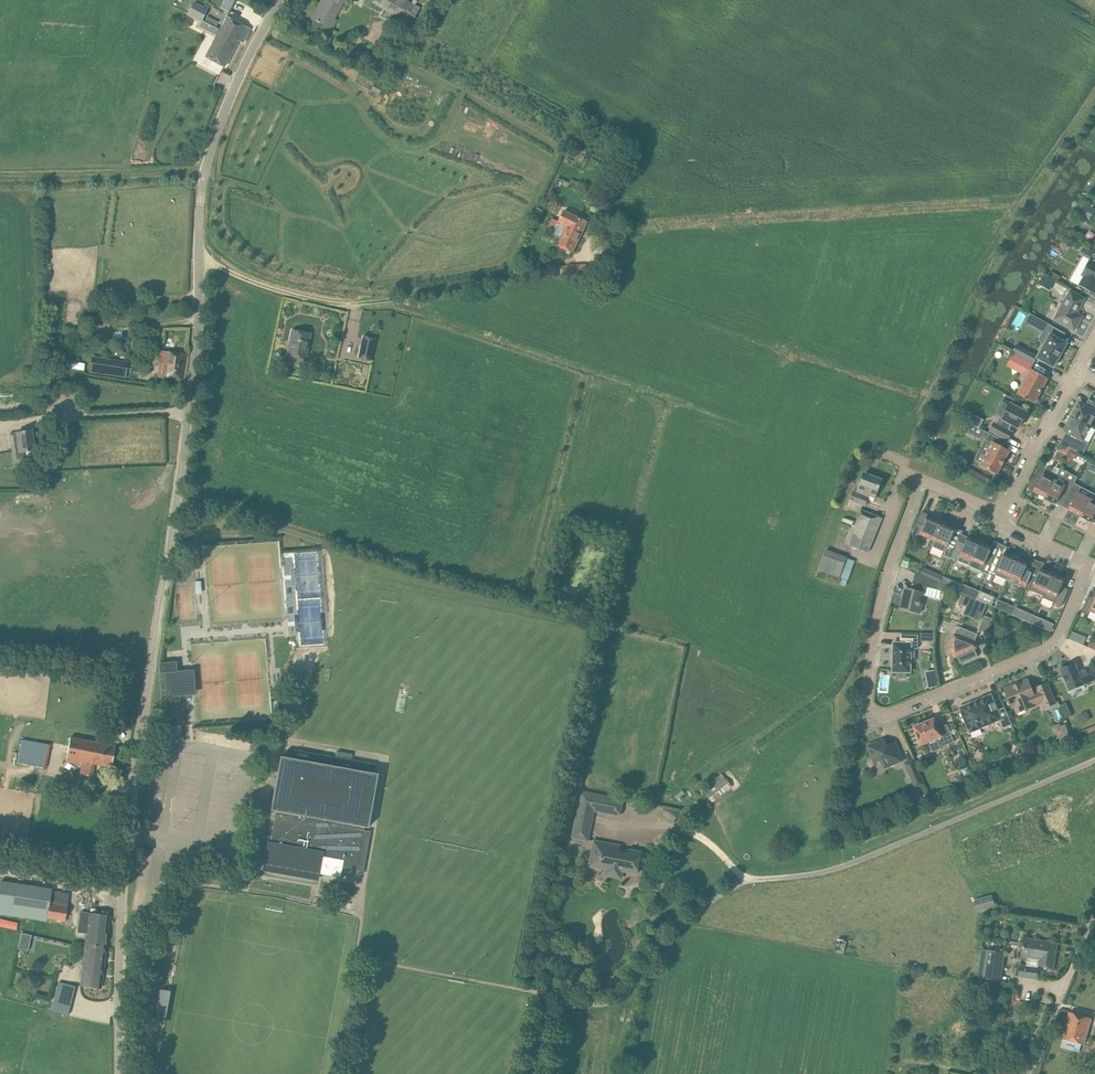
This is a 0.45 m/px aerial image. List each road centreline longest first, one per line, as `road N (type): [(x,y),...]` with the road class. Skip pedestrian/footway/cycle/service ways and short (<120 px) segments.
road 1 (unclassified): [(123,1073),(128,854),(198,353),(203,191),(237,87),(282,0)]
road 2 (residential): [(1089,564),(1053,648),(893,714),(876,714),(867,700),(878,621),(922,479)]
road 3 (unclassified): [(750,880),(848,867),(1094,763)]
road 4 (track): [(504,282),(346,306),(271,289),(200,256)]
road 5 (residential): [(1001,513),(1077,370)]
road 6 (residential): [(1081,947),(1040,1057),(1023,1073)]

